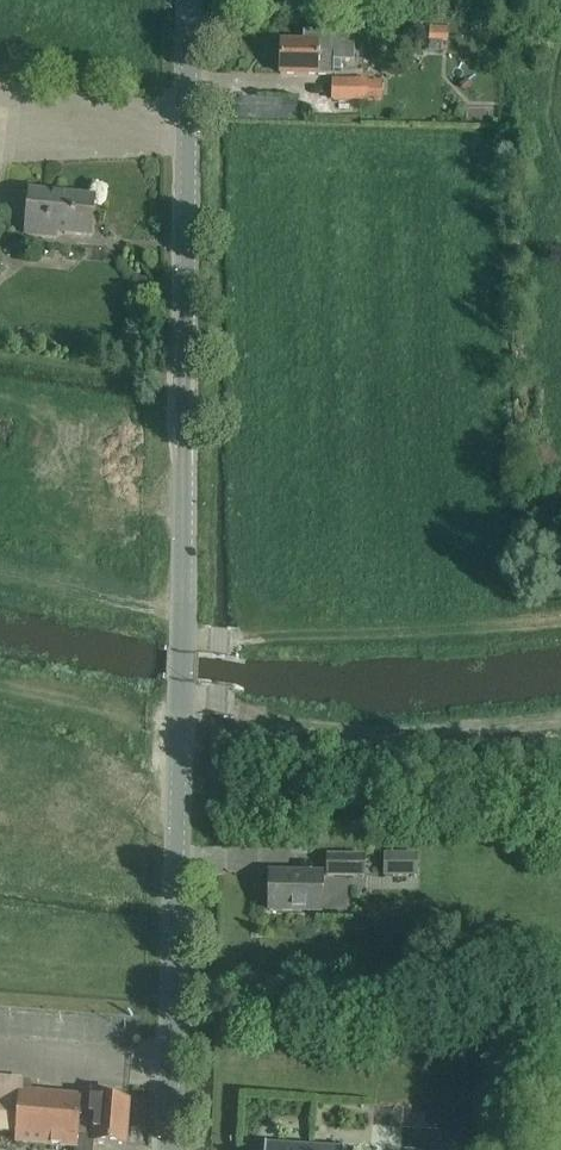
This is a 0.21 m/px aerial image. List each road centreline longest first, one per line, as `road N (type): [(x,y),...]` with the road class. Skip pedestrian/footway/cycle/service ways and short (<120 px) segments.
road 1 (tertiary): [(171,1149),(189,0)]

